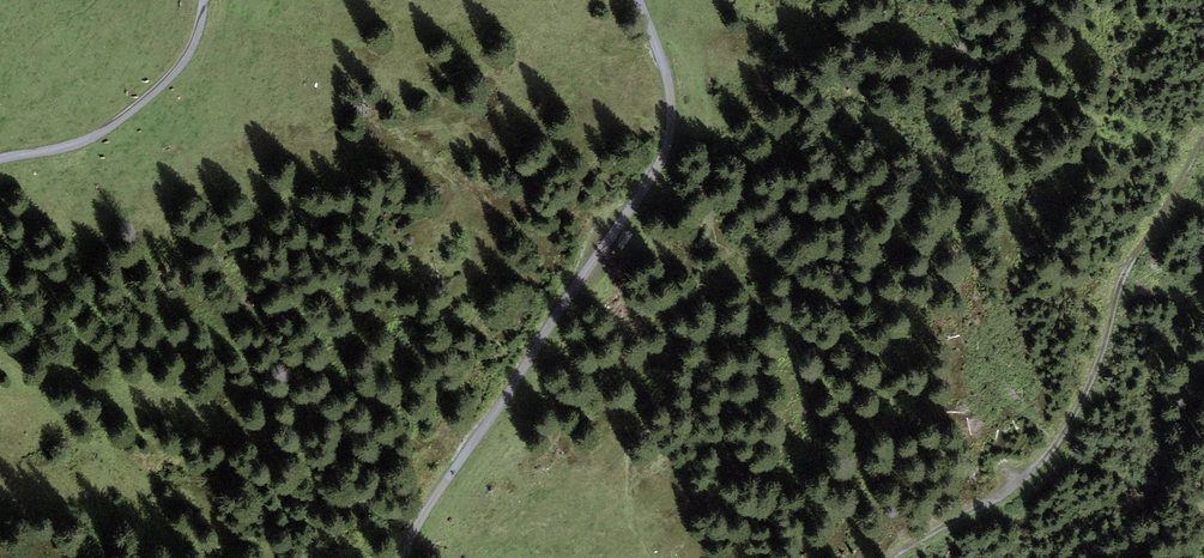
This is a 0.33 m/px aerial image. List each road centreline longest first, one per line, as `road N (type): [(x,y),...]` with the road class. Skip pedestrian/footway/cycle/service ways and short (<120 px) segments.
road 1 (unclassified): [(403,557),(422,516),(668,142),(666,78),(636,0)]
road 2 (track): [(1203,136),(1118,284),(1101,369),(1077,414),(1037,467),(893,557)]
road 3 (unclassified): [(204,0),(179,65),(113,124),(65,147),(0,159)]

